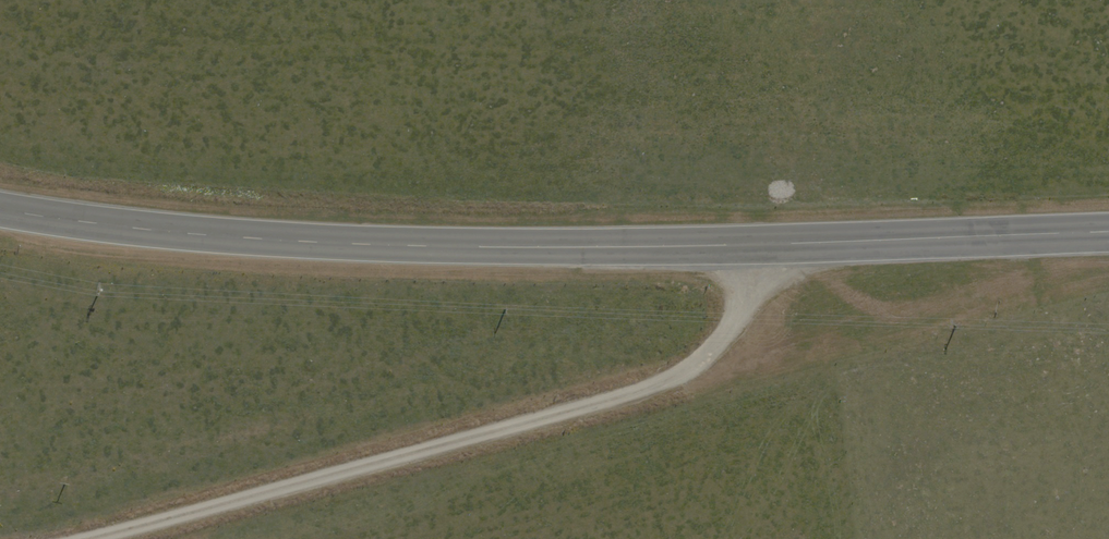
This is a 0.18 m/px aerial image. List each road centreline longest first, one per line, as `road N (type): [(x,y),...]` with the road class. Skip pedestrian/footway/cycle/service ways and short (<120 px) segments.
road 1 (secondary): [(0,206),(125,227),(312,242),(752,244)]
road 2 (unclassified): [(128,538),(654,398),(704,374),(735,340),(752,308),(752,244)]
road 3 (secondary): [(752,244),(1108,232)]

